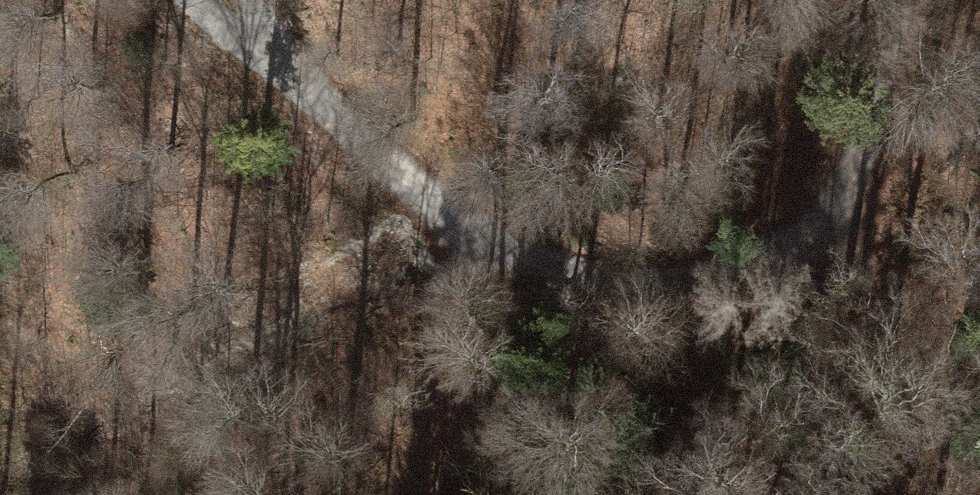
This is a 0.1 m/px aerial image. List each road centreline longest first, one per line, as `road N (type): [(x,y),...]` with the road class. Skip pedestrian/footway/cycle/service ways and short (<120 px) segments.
road 1 (track): [(248,0),(297,96),(377,158),(548,264),(646,284),(745,265),(812,223),(837,194),(868,133),(898,0)]
road 2 (track): [(940,494),(837,194)]
road 3 (track): [(460,216),(455,407),(437,494)]
road 4 (track): [(297,96),(202,0)]

